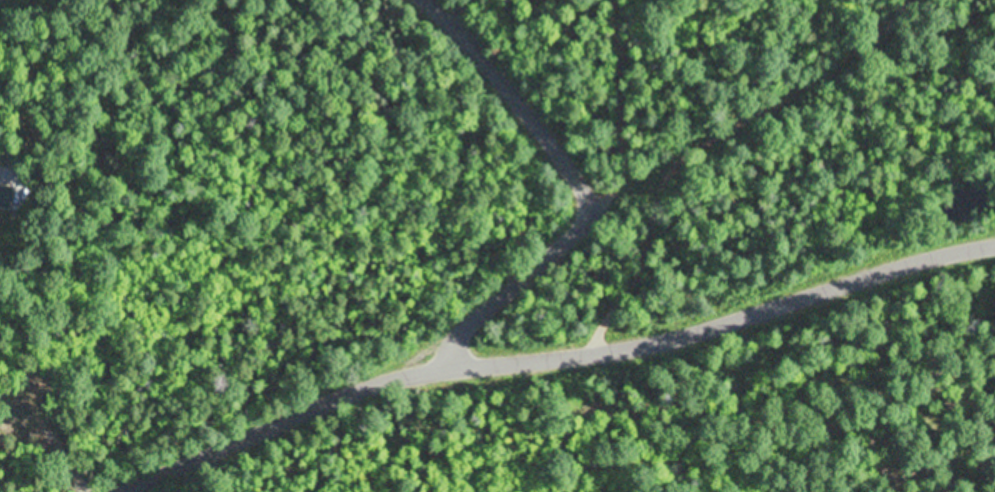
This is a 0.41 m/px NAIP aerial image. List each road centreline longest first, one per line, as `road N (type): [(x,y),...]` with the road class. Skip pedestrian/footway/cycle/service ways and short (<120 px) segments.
road 1 (residential): [(116,491),(323,403),(428,346),(618,191),(806,85),(920,0)]
road 2 (residential): [(994,257),(649,323),(588,321)]
road 3 (residential): [(608,201),(440,0)]
road 4 (residential): [(588,321),(468,317)]

